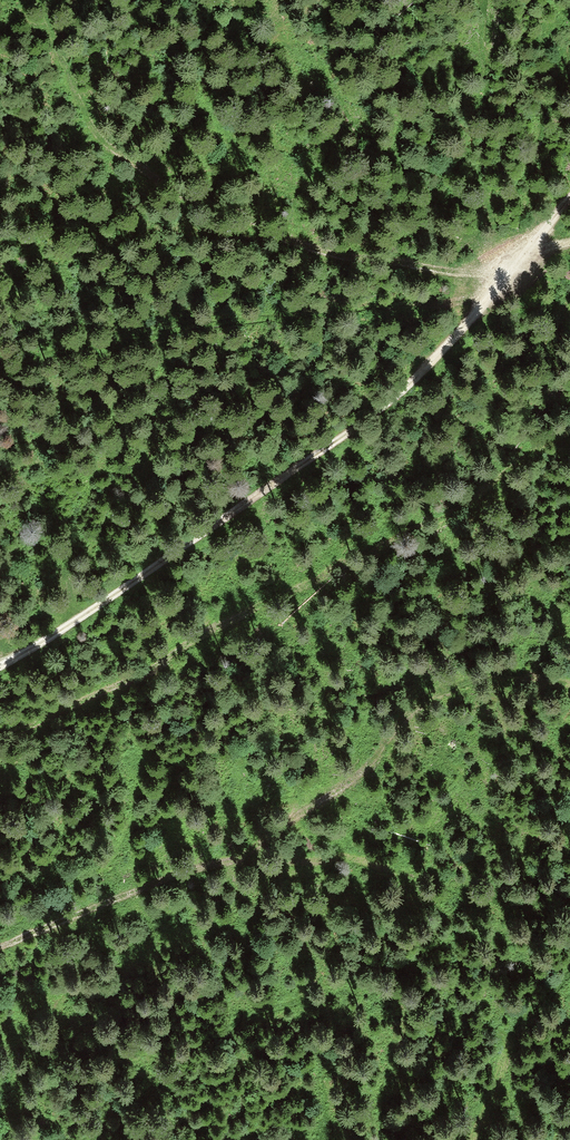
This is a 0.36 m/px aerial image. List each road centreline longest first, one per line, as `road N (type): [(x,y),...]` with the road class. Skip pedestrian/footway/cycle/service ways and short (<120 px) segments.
road 1 (track): [(0,663),(379,409),(535,239)]
road 2 (track): [(569,430),(432,525),(213,626),(0,741)]
road 3 (track): [(0,943),(257,839),(352,781),(432,694),(479,675)]

